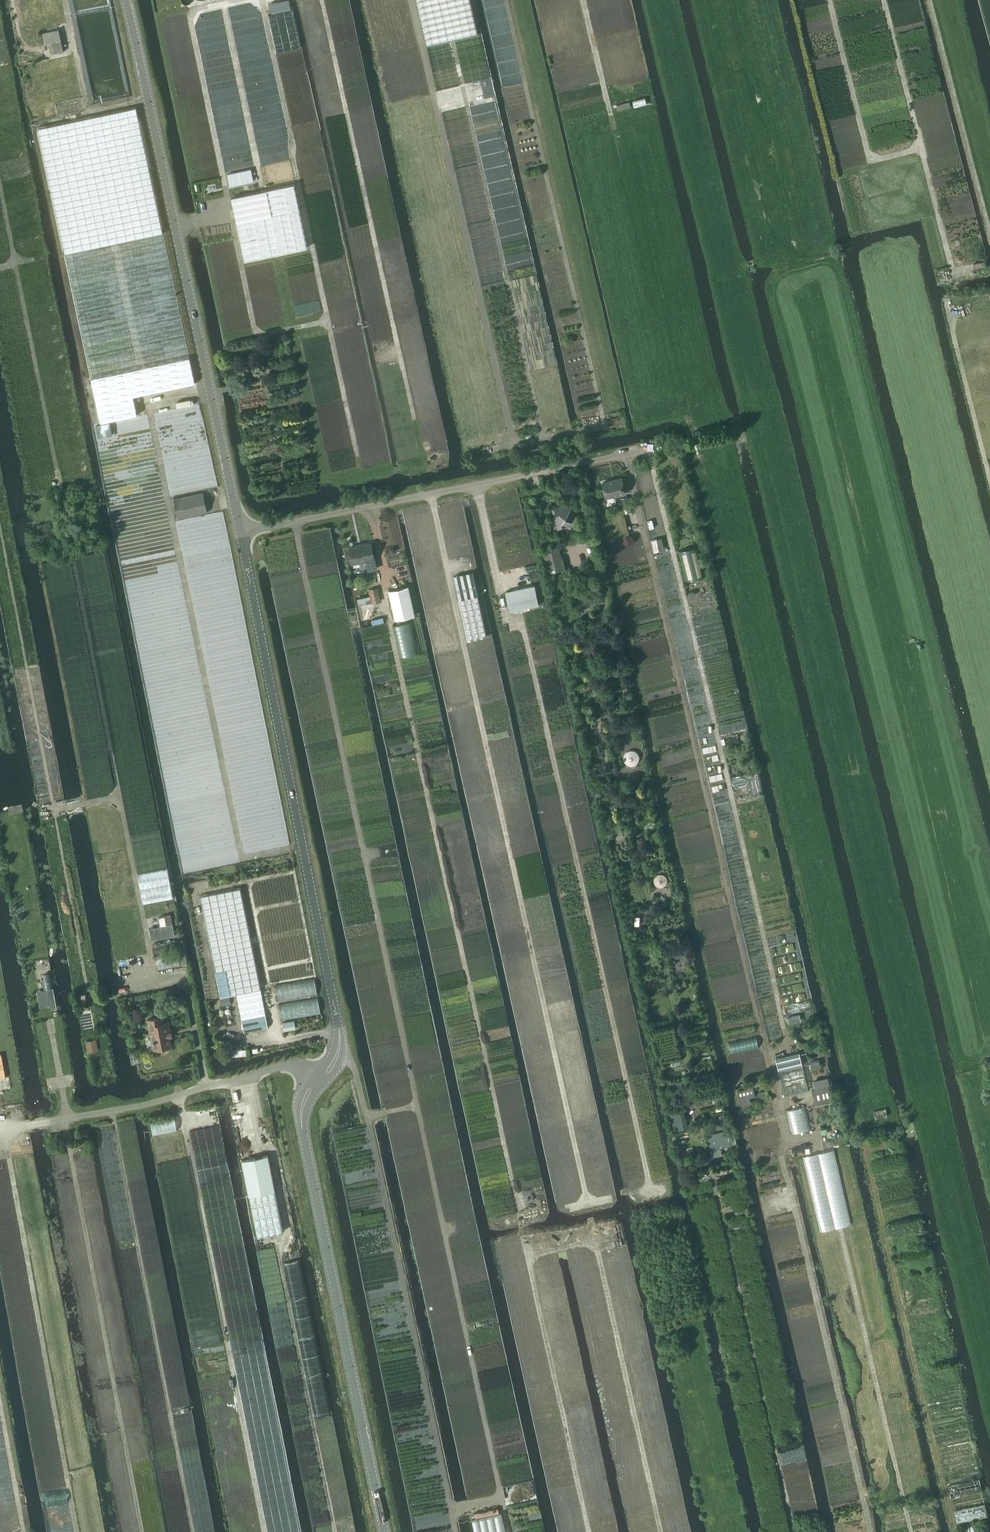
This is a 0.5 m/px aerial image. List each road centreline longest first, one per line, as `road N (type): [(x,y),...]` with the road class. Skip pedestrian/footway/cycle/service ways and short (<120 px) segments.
road 1 (track): [(910,1531),(823,1151),(788,1140),(785,1130),(627,455)]
road 2 (track): [(509,1531),(295,522)]
road 3 (track): [(766,1053),(789,1048),(773,973),(650,450),(627,455)]
road 4 (track): [(717,1181),(575,569)]
road 5 (unclassified): [(318,1081),(337,1053),(338,1027),(240,533)]
road 6 (unclassified): [(240,533),(126,0)]
road 7 (track): [(456,1531),(367,1116),(352,1064),(337,1053)]
road 8 (unclassified): [(384,1531),(303,1129),(303,1103),(318,1081)]
road 9 (unclassified): [(240,533),(627,455)]
road 10 (unclassified): [(55,1120),(280,1067),(294,1066),(318,1081)]
road 11 (track): [(910,153),(870,161),(830,0)]

